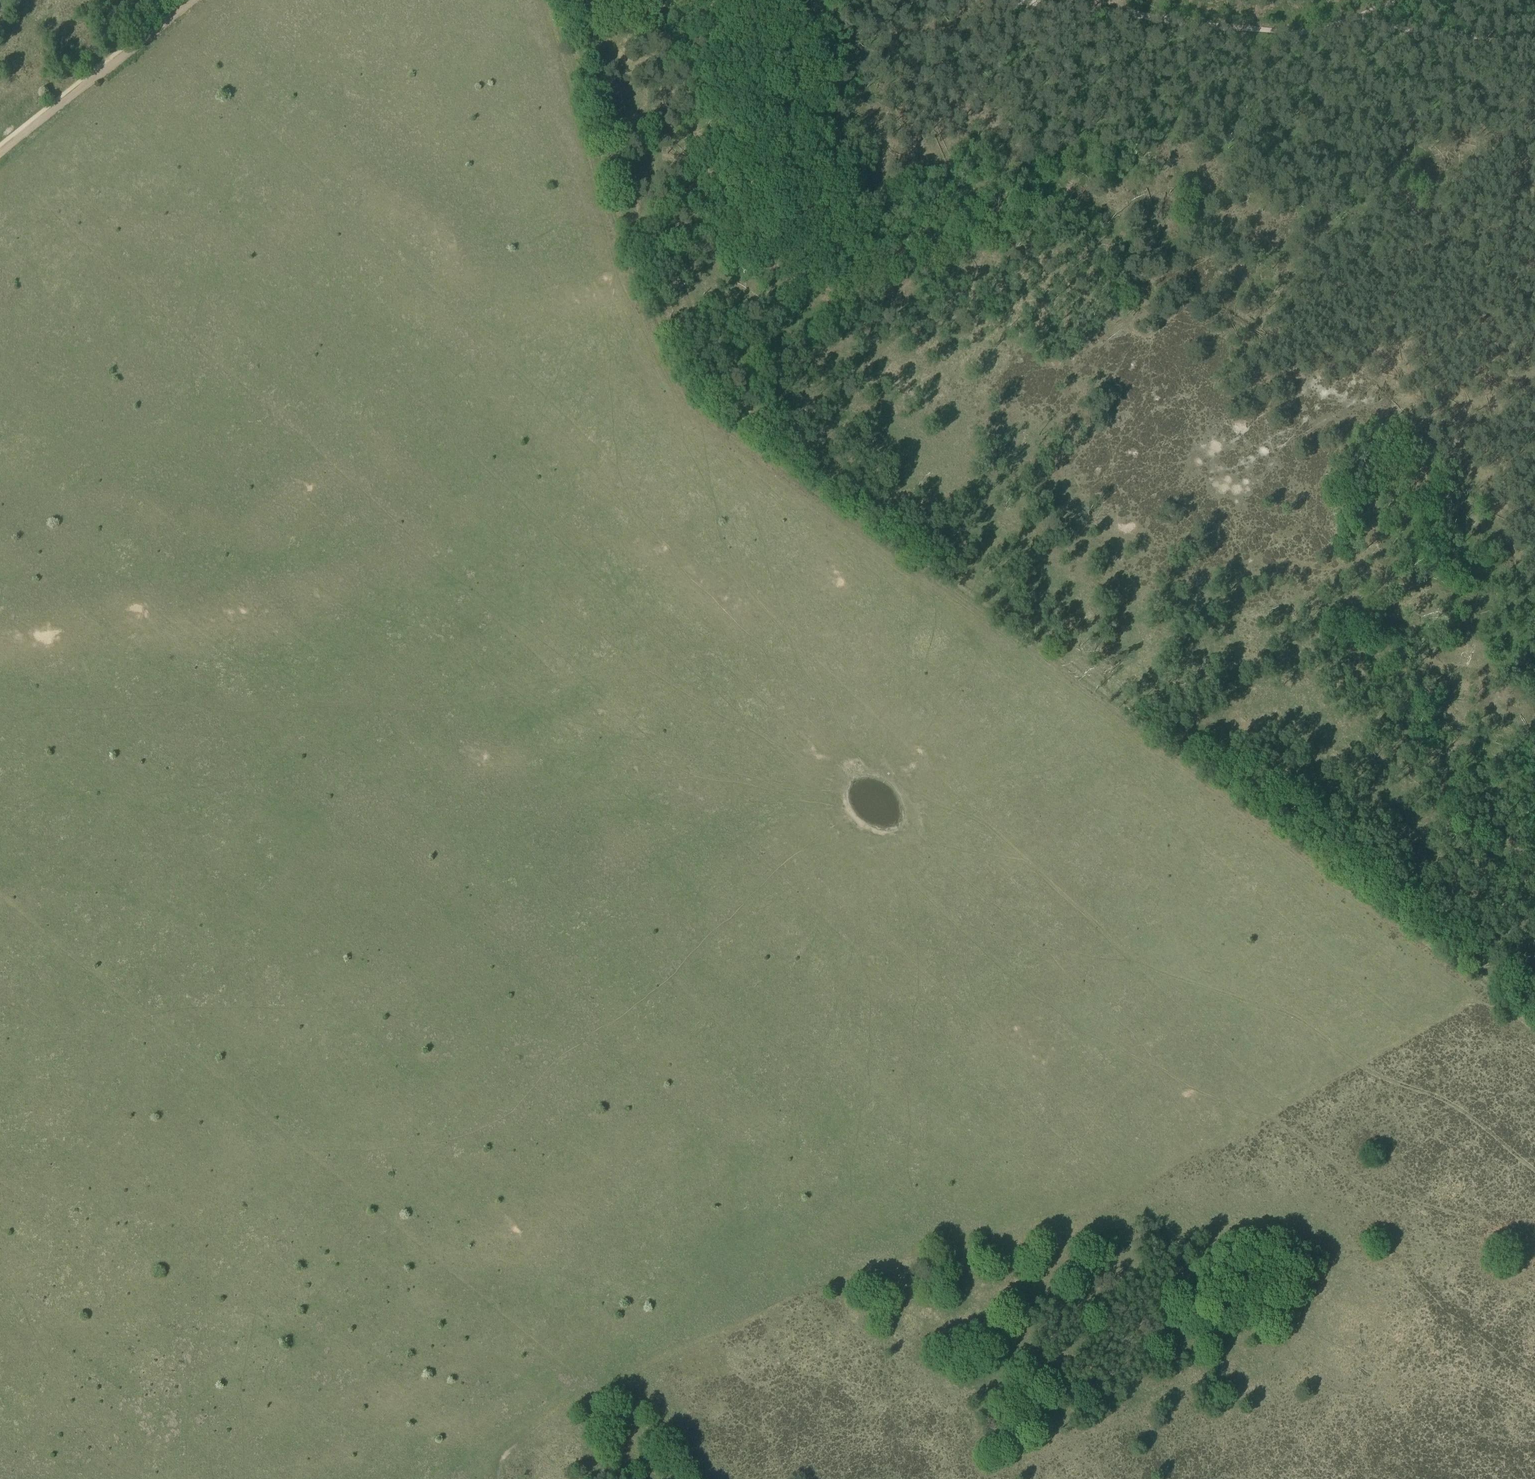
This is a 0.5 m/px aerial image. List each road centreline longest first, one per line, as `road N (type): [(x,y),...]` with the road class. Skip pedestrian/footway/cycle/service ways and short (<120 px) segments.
road 1 (track): [(1005,0),(1298,33),(1352,19)]
road 2 (track): [(0,154),(194,0)]
road 3 (track): [(1352,19),(1534,43)]

